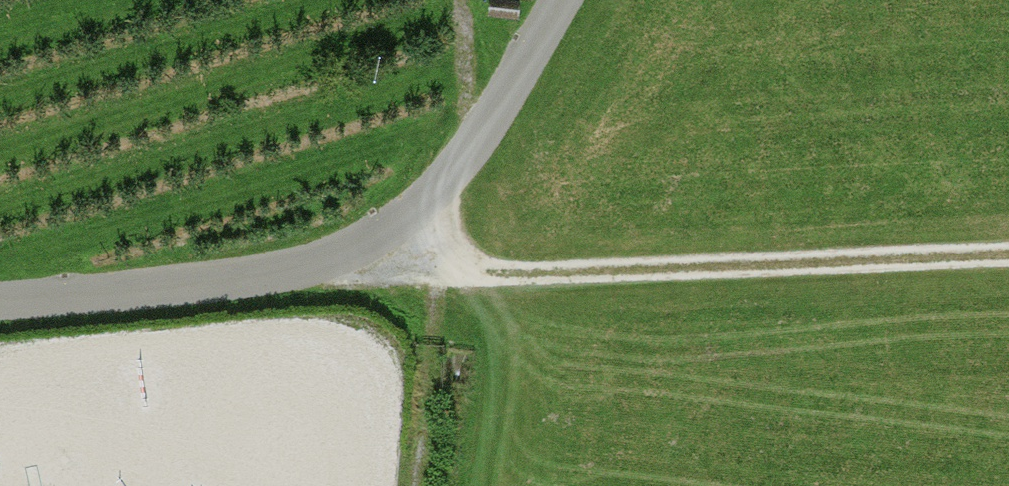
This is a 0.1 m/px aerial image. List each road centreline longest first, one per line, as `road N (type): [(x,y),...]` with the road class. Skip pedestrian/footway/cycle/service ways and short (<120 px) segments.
road 1 (residential): [(0,297),(373,271),(416,232),(489,133),(566,0)]
road 2 (track): [(1008,251),(373,271)]

